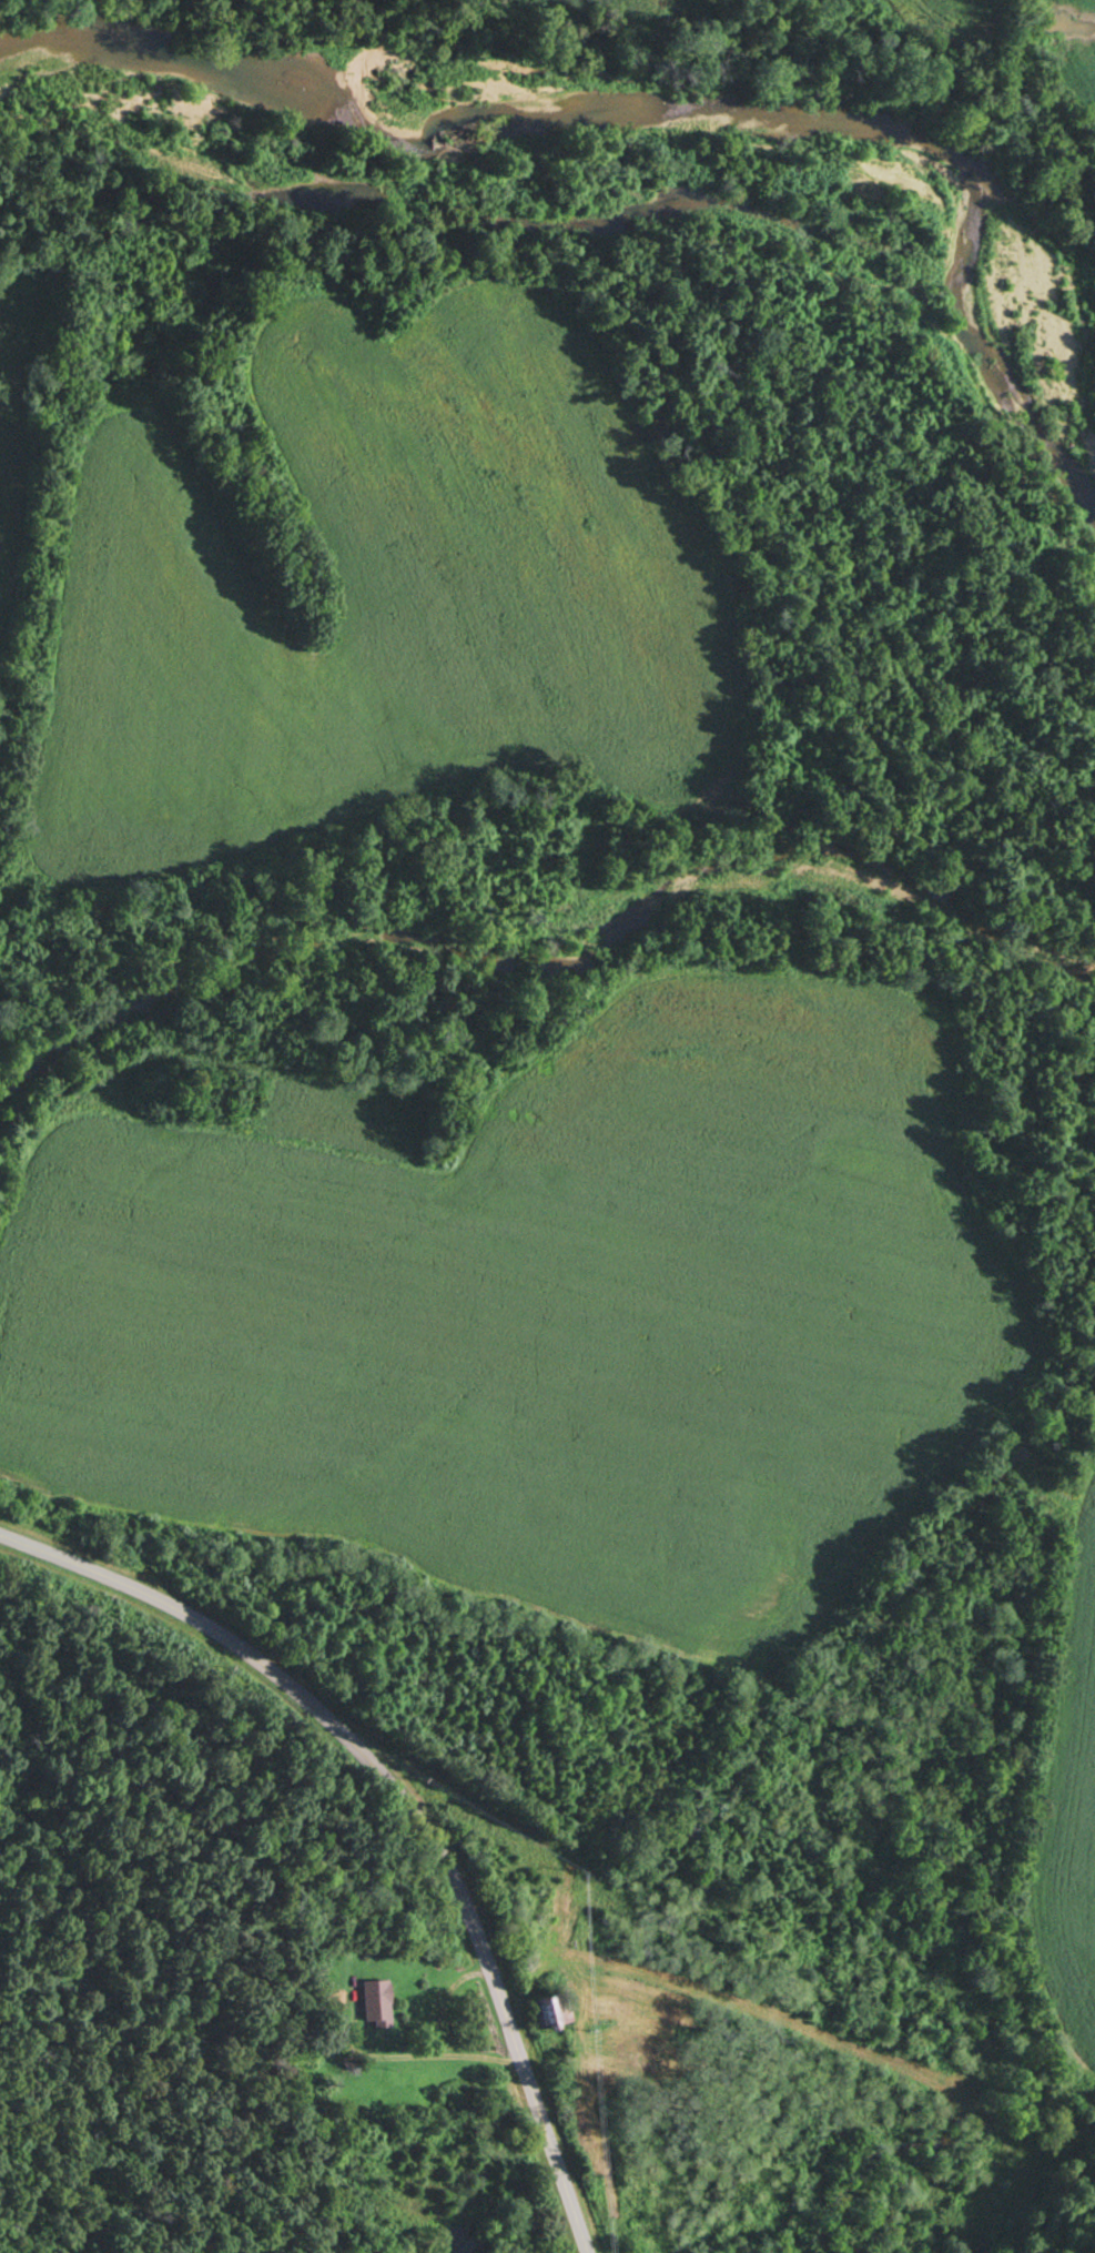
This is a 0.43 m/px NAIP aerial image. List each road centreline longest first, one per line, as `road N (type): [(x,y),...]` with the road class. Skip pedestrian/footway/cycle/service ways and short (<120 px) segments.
road 1 (tertiary): [(586,2252),(456,1885),(346,1736),(229,1646),(136,1590),(0,1538)]

